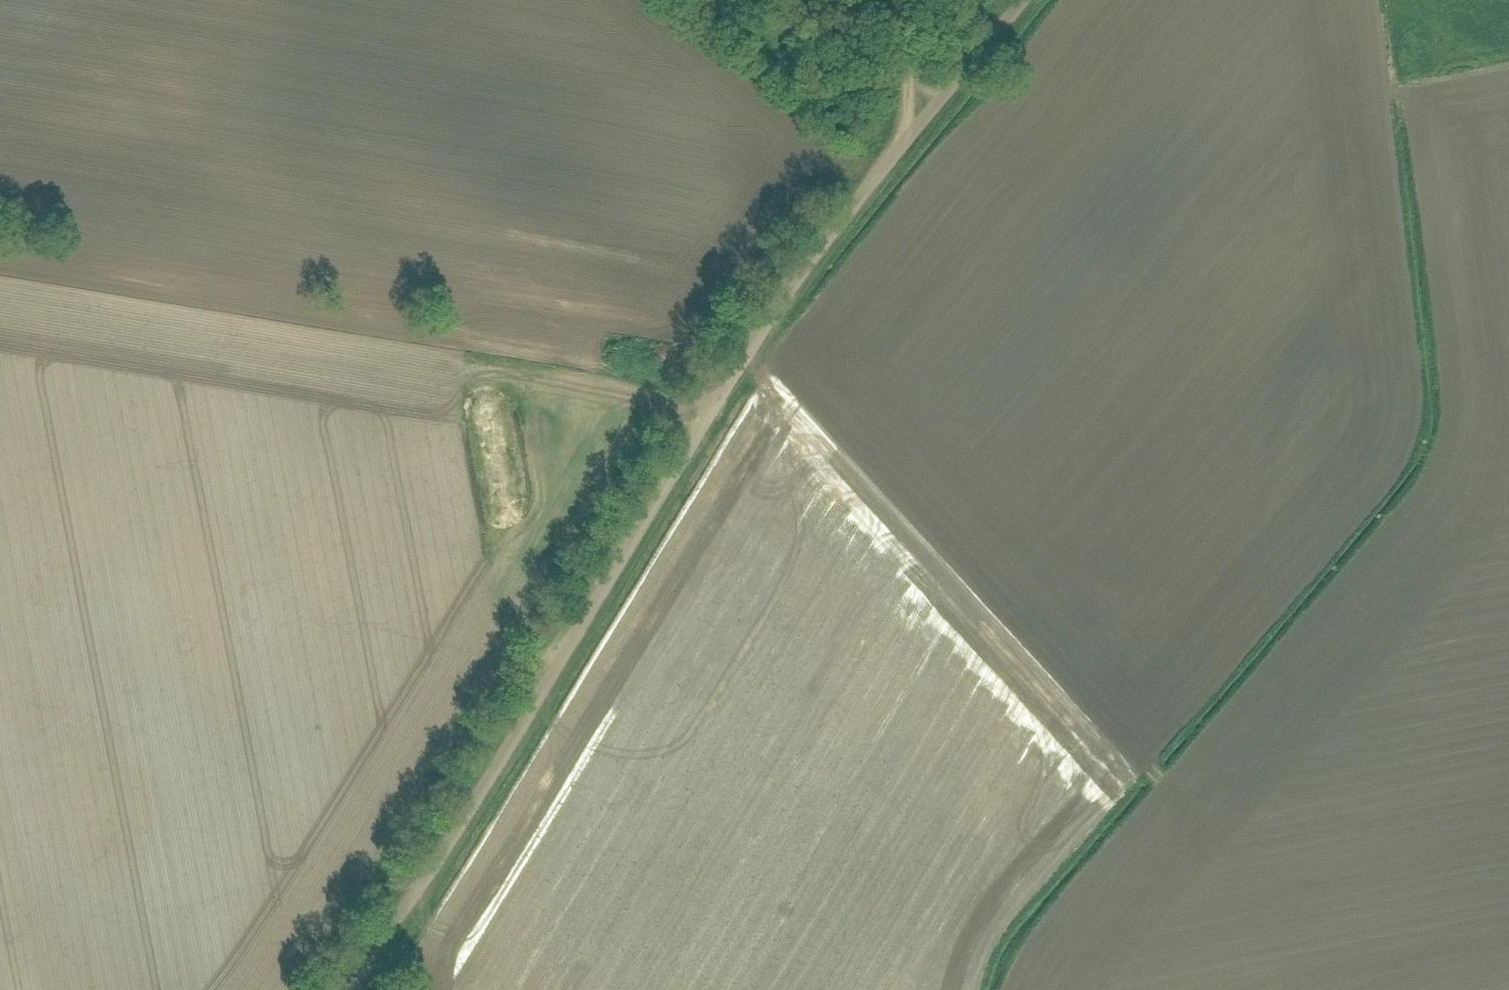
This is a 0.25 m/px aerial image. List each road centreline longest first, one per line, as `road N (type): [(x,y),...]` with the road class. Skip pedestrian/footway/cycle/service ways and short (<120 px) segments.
road 1 (unclassified): [(348,989),(482,791),(732,373),(1022,0)]

